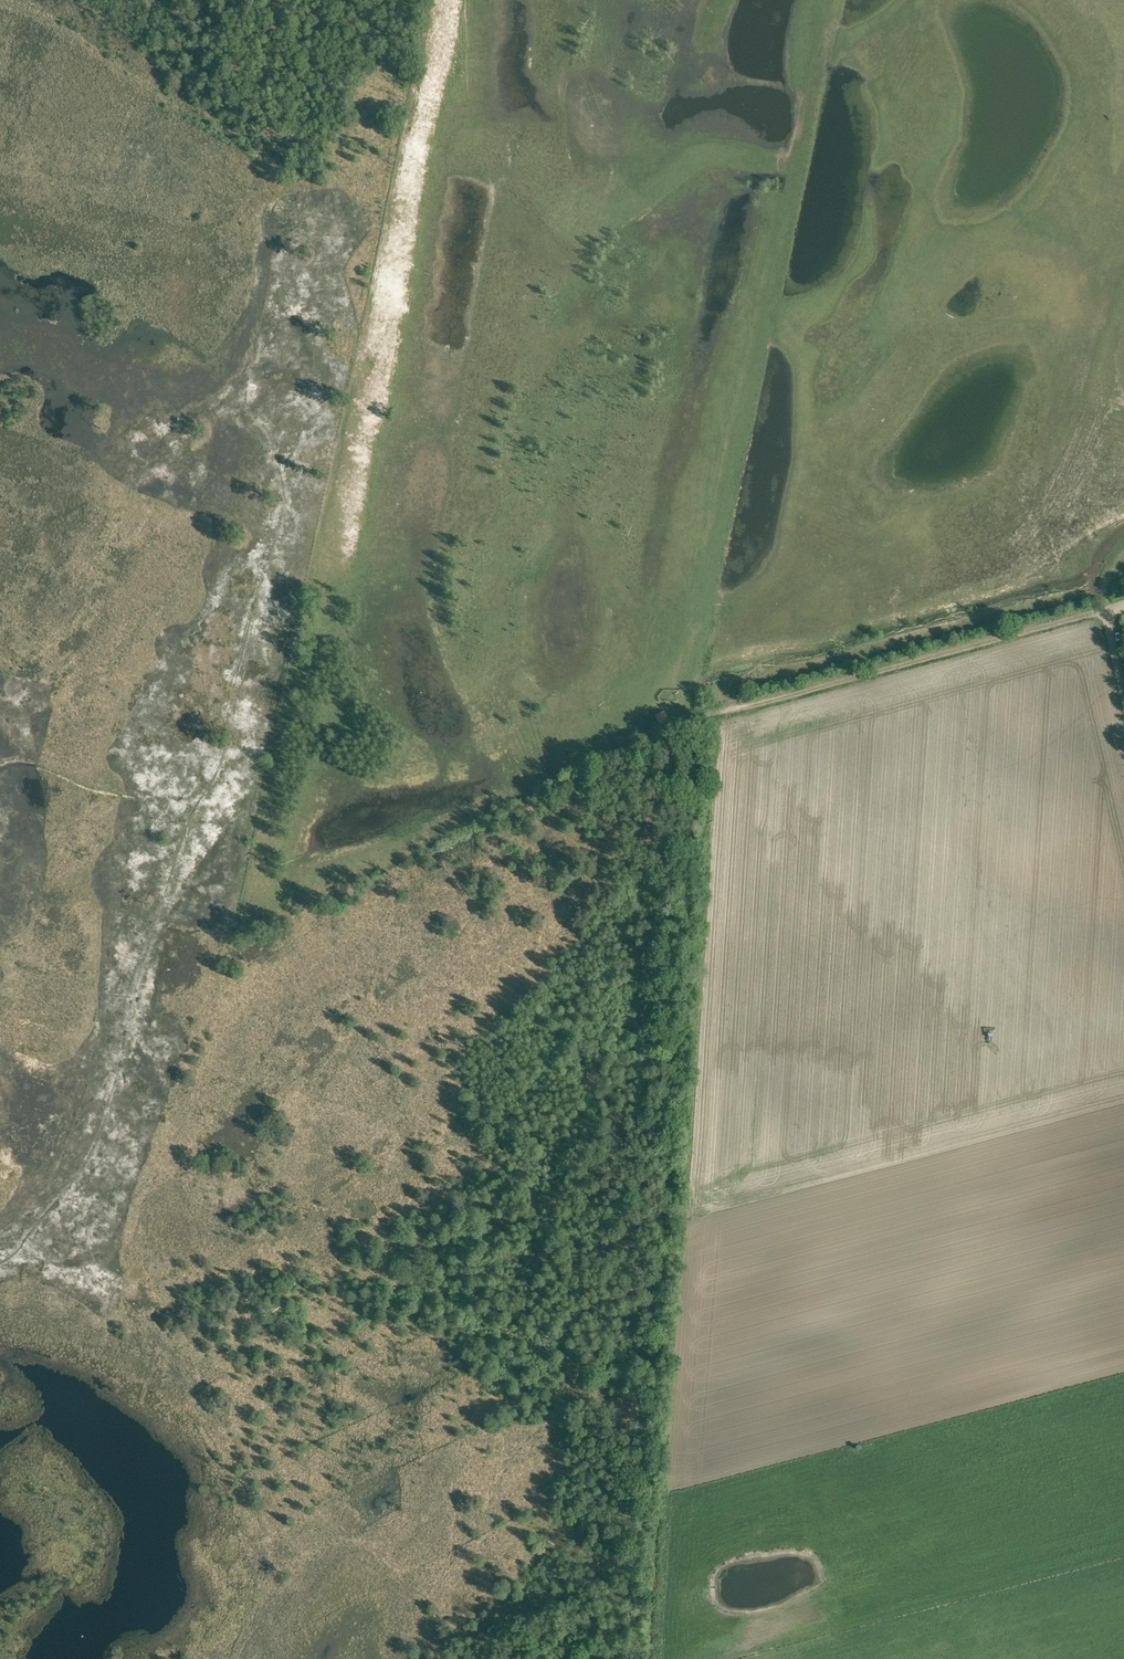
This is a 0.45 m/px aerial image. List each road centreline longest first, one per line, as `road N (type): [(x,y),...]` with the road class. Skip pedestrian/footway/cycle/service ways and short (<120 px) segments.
road 1 (track): [(701,716),(1103,610)]

